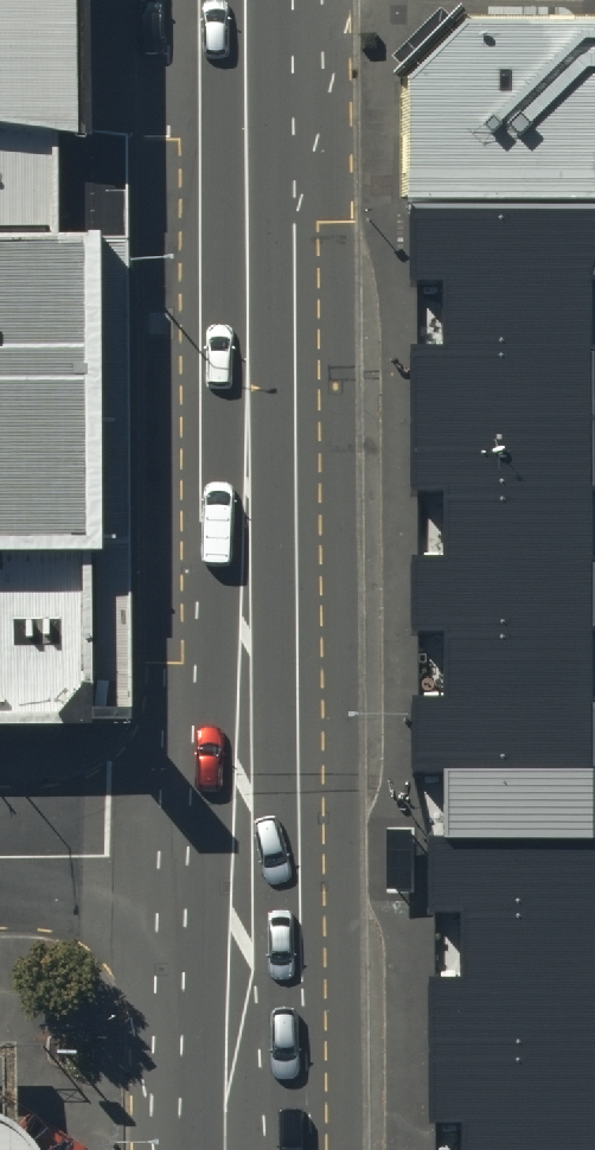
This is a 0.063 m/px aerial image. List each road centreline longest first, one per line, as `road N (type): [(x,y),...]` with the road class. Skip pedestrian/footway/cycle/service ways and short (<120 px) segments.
road 1 (secondary): [(247,0),(255,855)]
road 2 (secondary): [(255,855),(253,1149)]
road 3 (unclassified): [(0,858),(255,855)]

